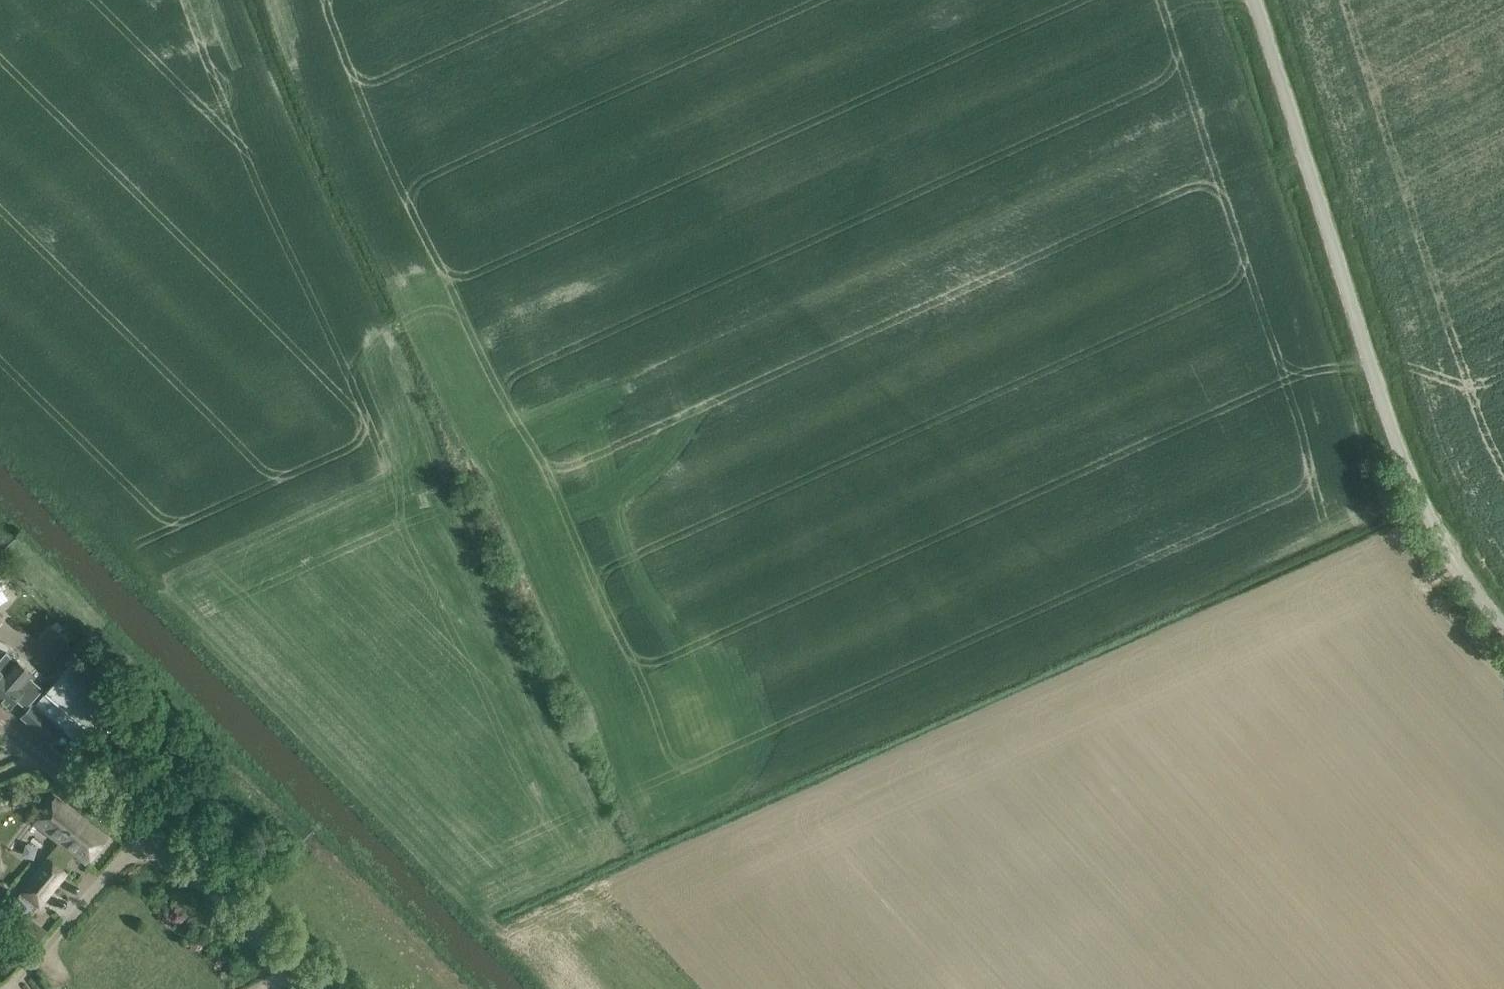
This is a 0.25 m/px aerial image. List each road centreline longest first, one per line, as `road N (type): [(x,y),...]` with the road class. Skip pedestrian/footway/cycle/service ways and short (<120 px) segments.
road 1 (unclassified): [(1503,632),(1435,545),(1383,420),(1246,0)]
road 2 (unclassified): [(317,988),(143,835)]
road 3 (unclassified): [(6,988),(143,835)]
road 4 (unclassified): [(143,835),(0,719)]

